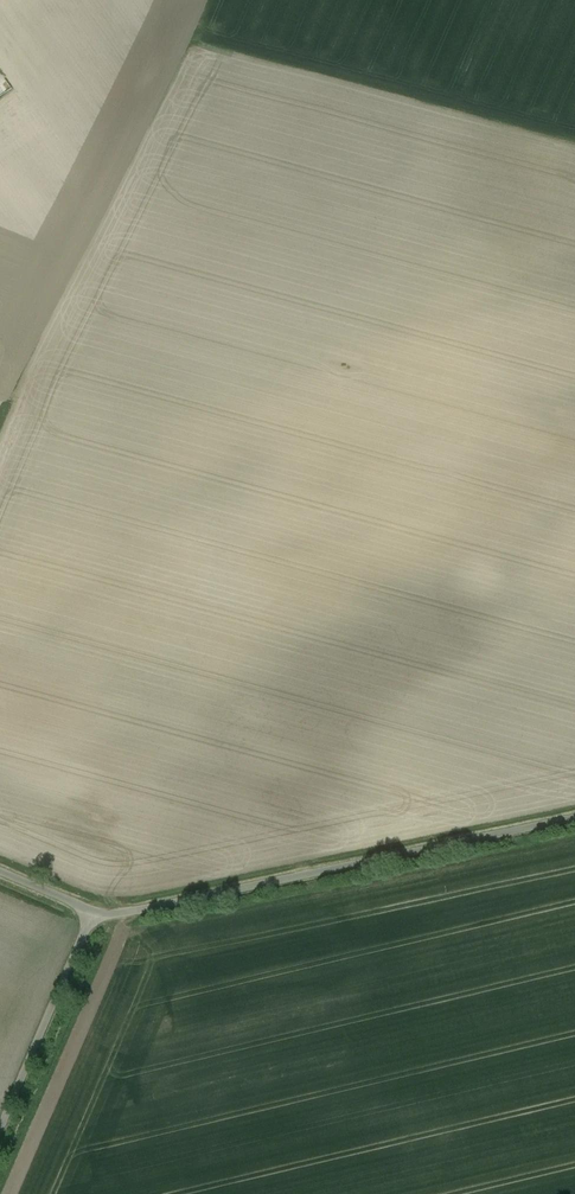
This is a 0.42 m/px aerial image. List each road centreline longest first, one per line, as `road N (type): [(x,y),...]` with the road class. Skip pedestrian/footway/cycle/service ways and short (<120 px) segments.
road 1 (unclassified): [(89,919),(574,813)]
road 2 (unclassified): [(89,919),(0,1123)]

